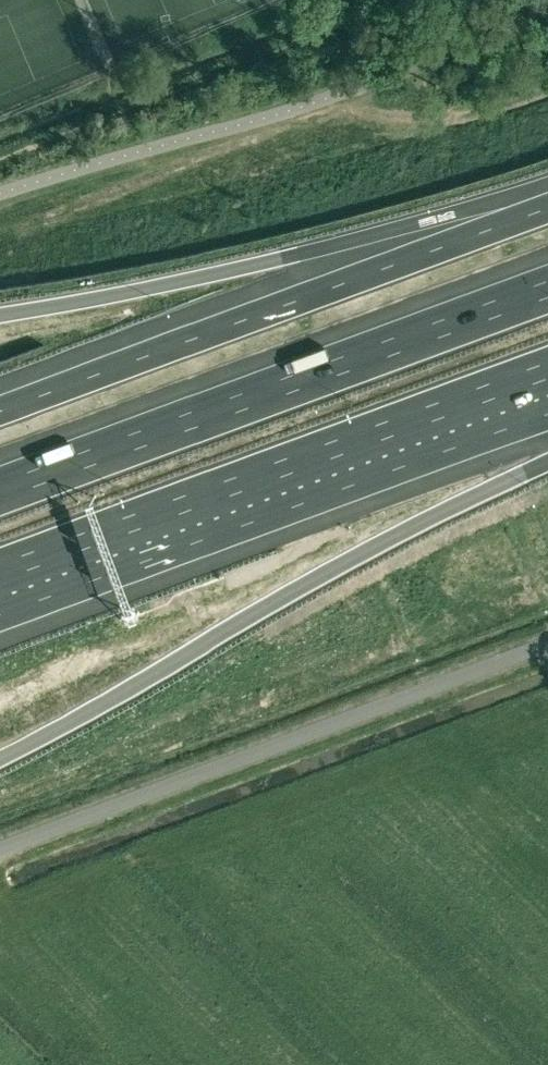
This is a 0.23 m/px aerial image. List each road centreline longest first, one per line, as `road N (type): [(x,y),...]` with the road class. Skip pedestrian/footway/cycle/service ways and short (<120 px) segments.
road 1 (unclassified): [(0,849),(547,644)]
road 2 (motorway): [(547,208),(0,409)]
road 3 (motorway): [(547,286),(0,487)]
road 4 (motorway): [(0,571),(520,381)]

